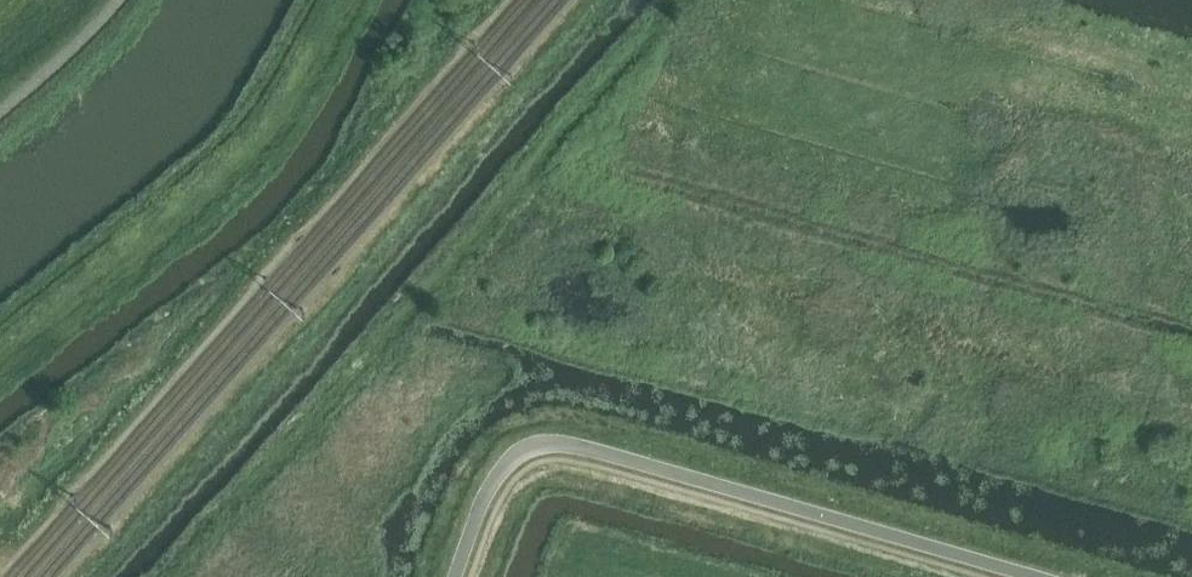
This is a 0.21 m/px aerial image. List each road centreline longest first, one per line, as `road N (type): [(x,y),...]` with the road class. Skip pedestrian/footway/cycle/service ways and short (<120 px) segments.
road 1 (track): [(173,576),(683,0)]

